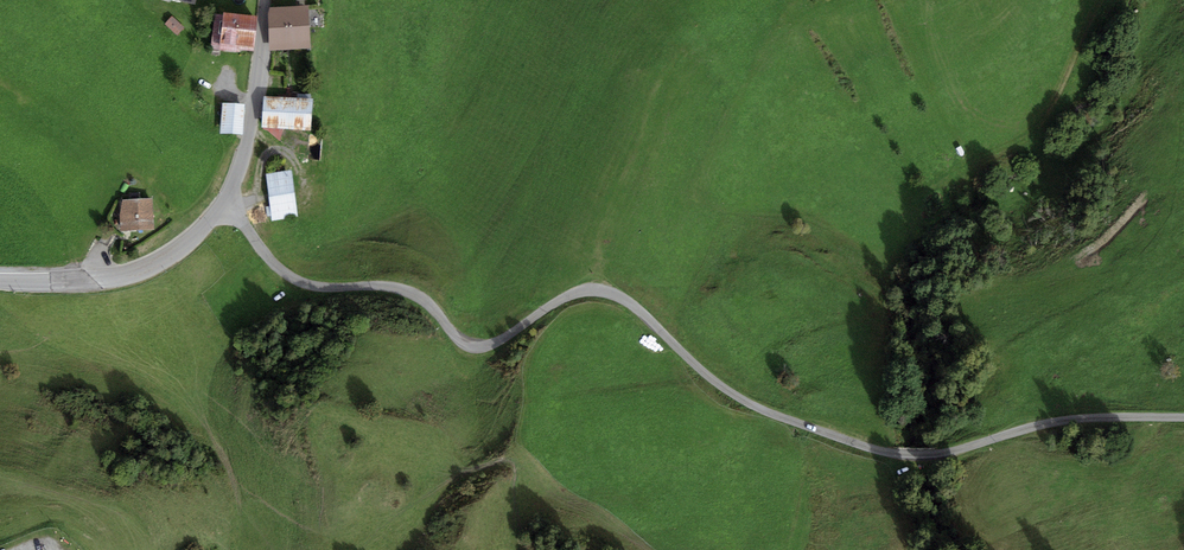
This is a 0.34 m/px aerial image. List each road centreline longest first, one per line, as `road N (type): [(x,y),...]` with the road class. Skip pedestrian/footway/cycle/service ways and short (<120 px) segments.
road 1 (unclassified): [(227,198),(274,263),(303,284),(417,295),(465,344),(502,341),(577,292),(602,290),(635,306),(703,372),(751,404),(868,446),(909,454),(961,450)]
road 2 (residential): [(227,198),(190,239),(137,271),(0,280)]
road 3 (unclassified): [(1183,419),(1060,420),(961,450)]
road 4 (residential): [(265,0),(250,128),(227,198)]
road 5 (track): [(1042,124),(1107,0)]

